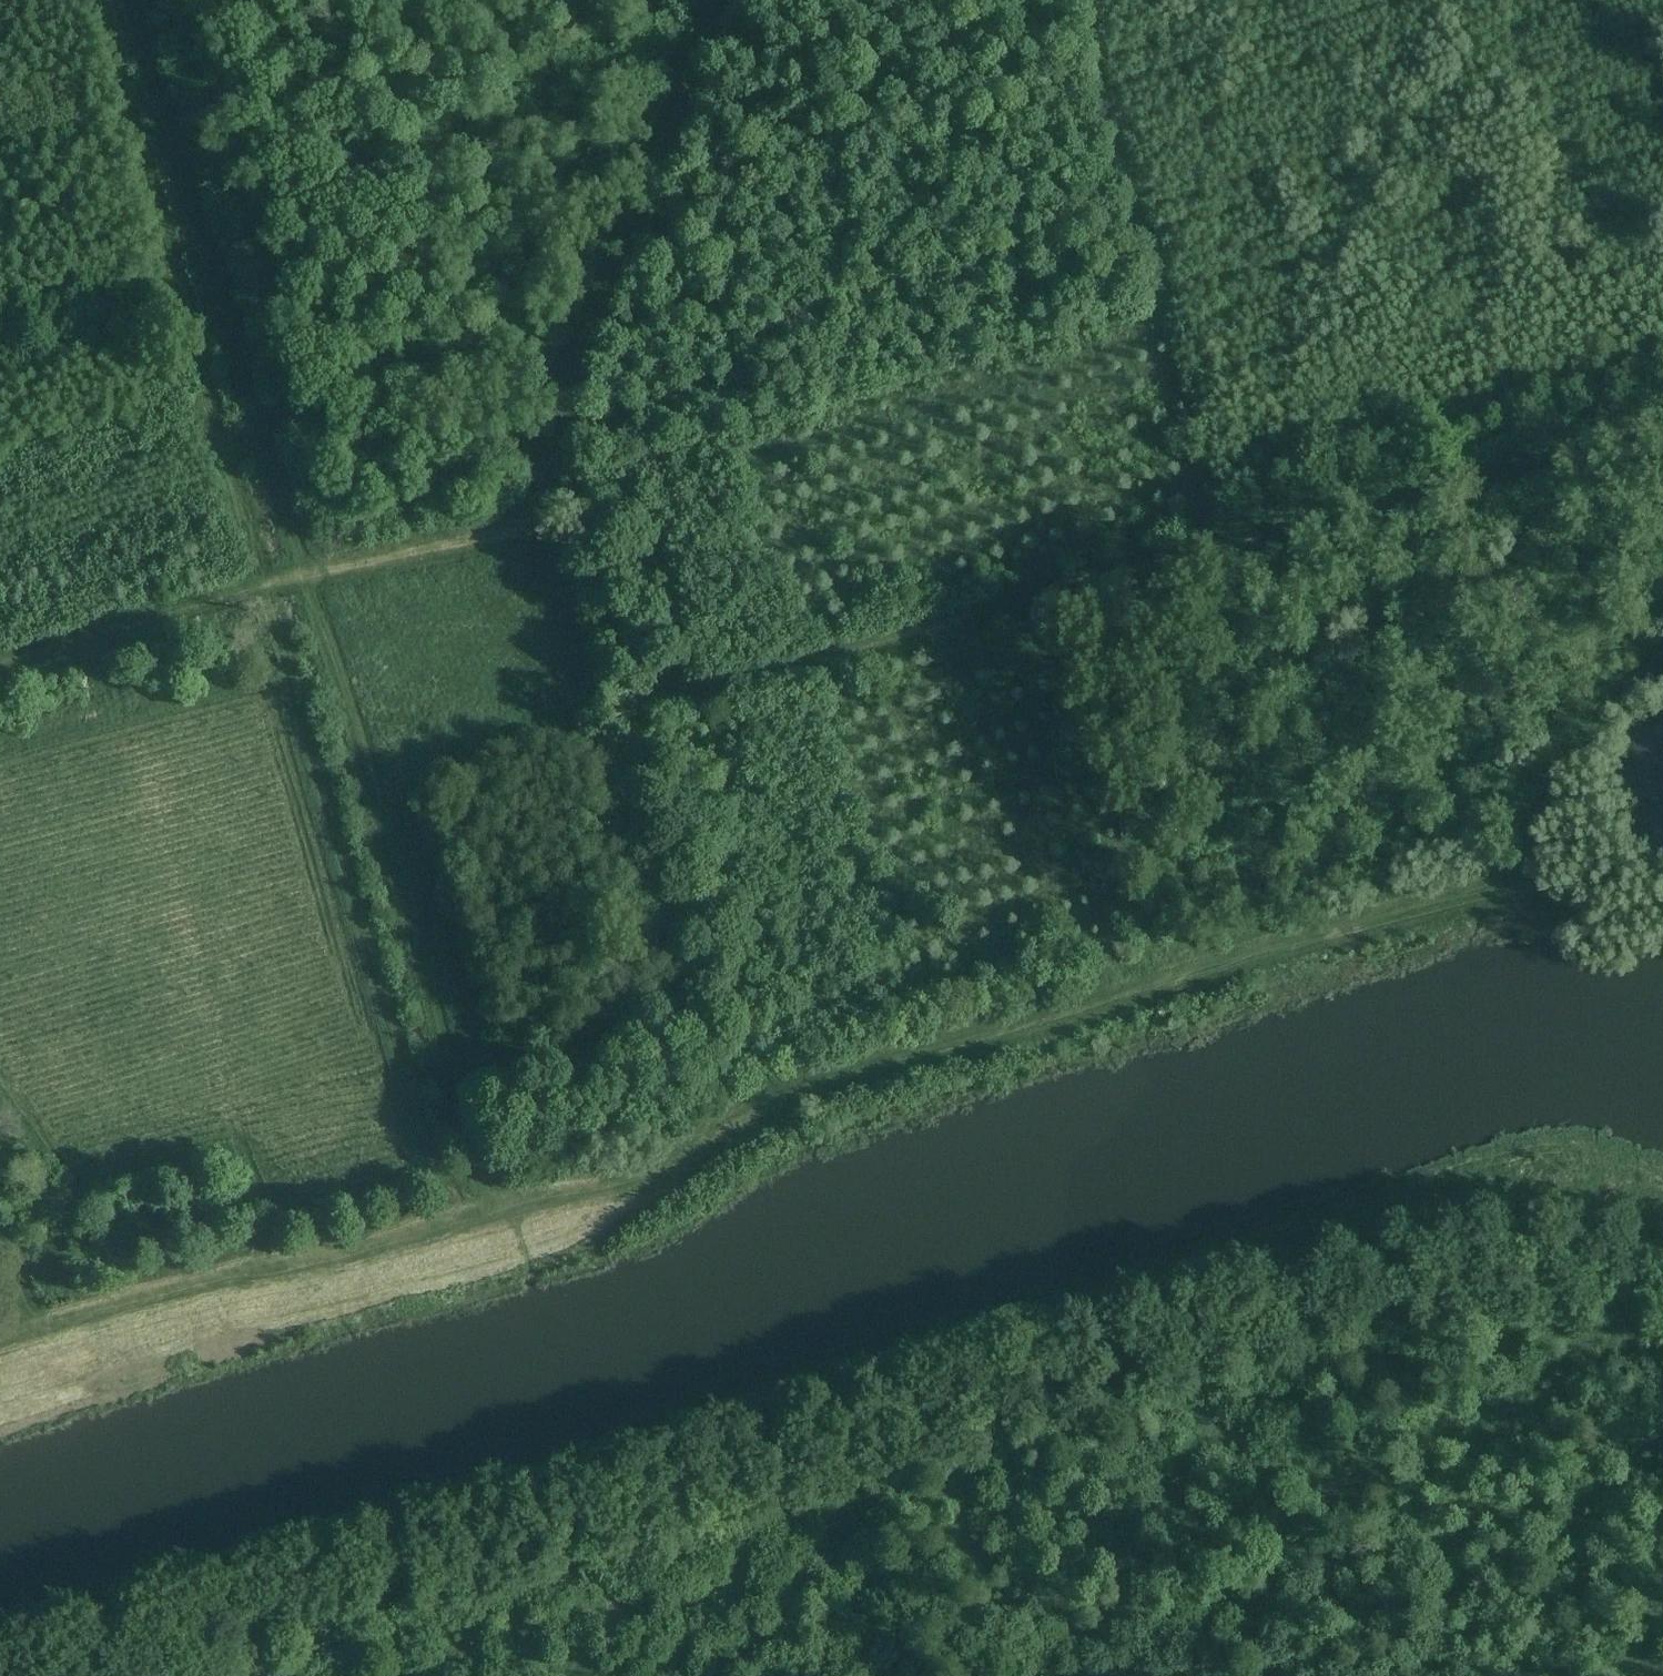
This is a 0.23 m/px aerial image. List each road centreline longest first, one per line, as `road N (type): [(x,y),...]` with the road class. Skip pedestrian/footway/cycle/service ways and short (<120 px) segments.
road 1 (track): [(0,1352),(482,1218),(832,1088),(1340,933),(1482,899),(1552,809),(1601,721),(1640,672),(1662,657)]
road 2 (track): [(143,0),(310,574),(482,1218)]
road 3 (track): [(536,528),(537,471),(713,0)]
road 4 (track): [(0,663),(273,578),(310,574)]
road 5 (track): [(1482,899),(1662,915)]

